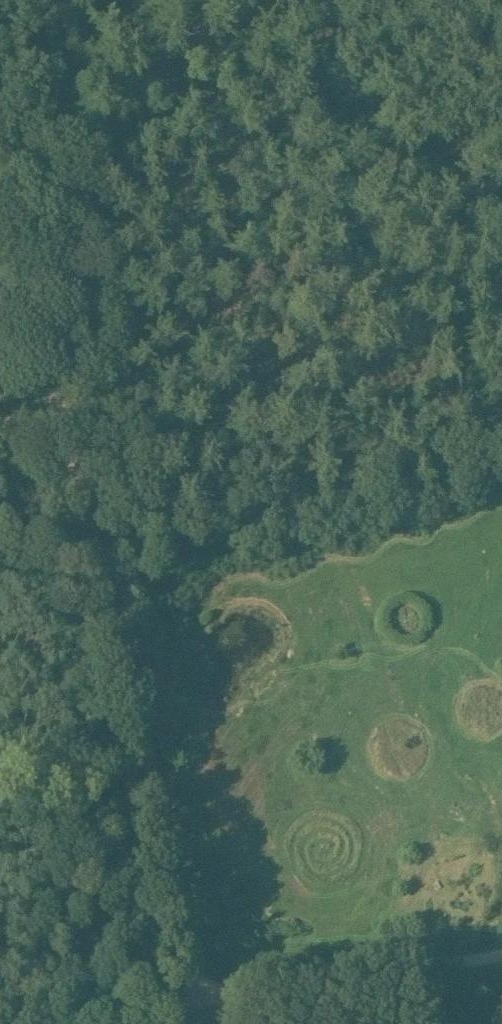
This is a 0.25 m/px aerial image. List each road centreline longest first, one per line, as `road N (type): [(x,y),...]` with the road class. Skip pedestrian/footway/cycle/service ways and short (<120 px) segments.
road 1 (unclassified): [(201,1005),(0,138)]
road 2 (track): [(201,1005),(501,960)]
road 3 (track): [(201,1005),(69,1023)]

